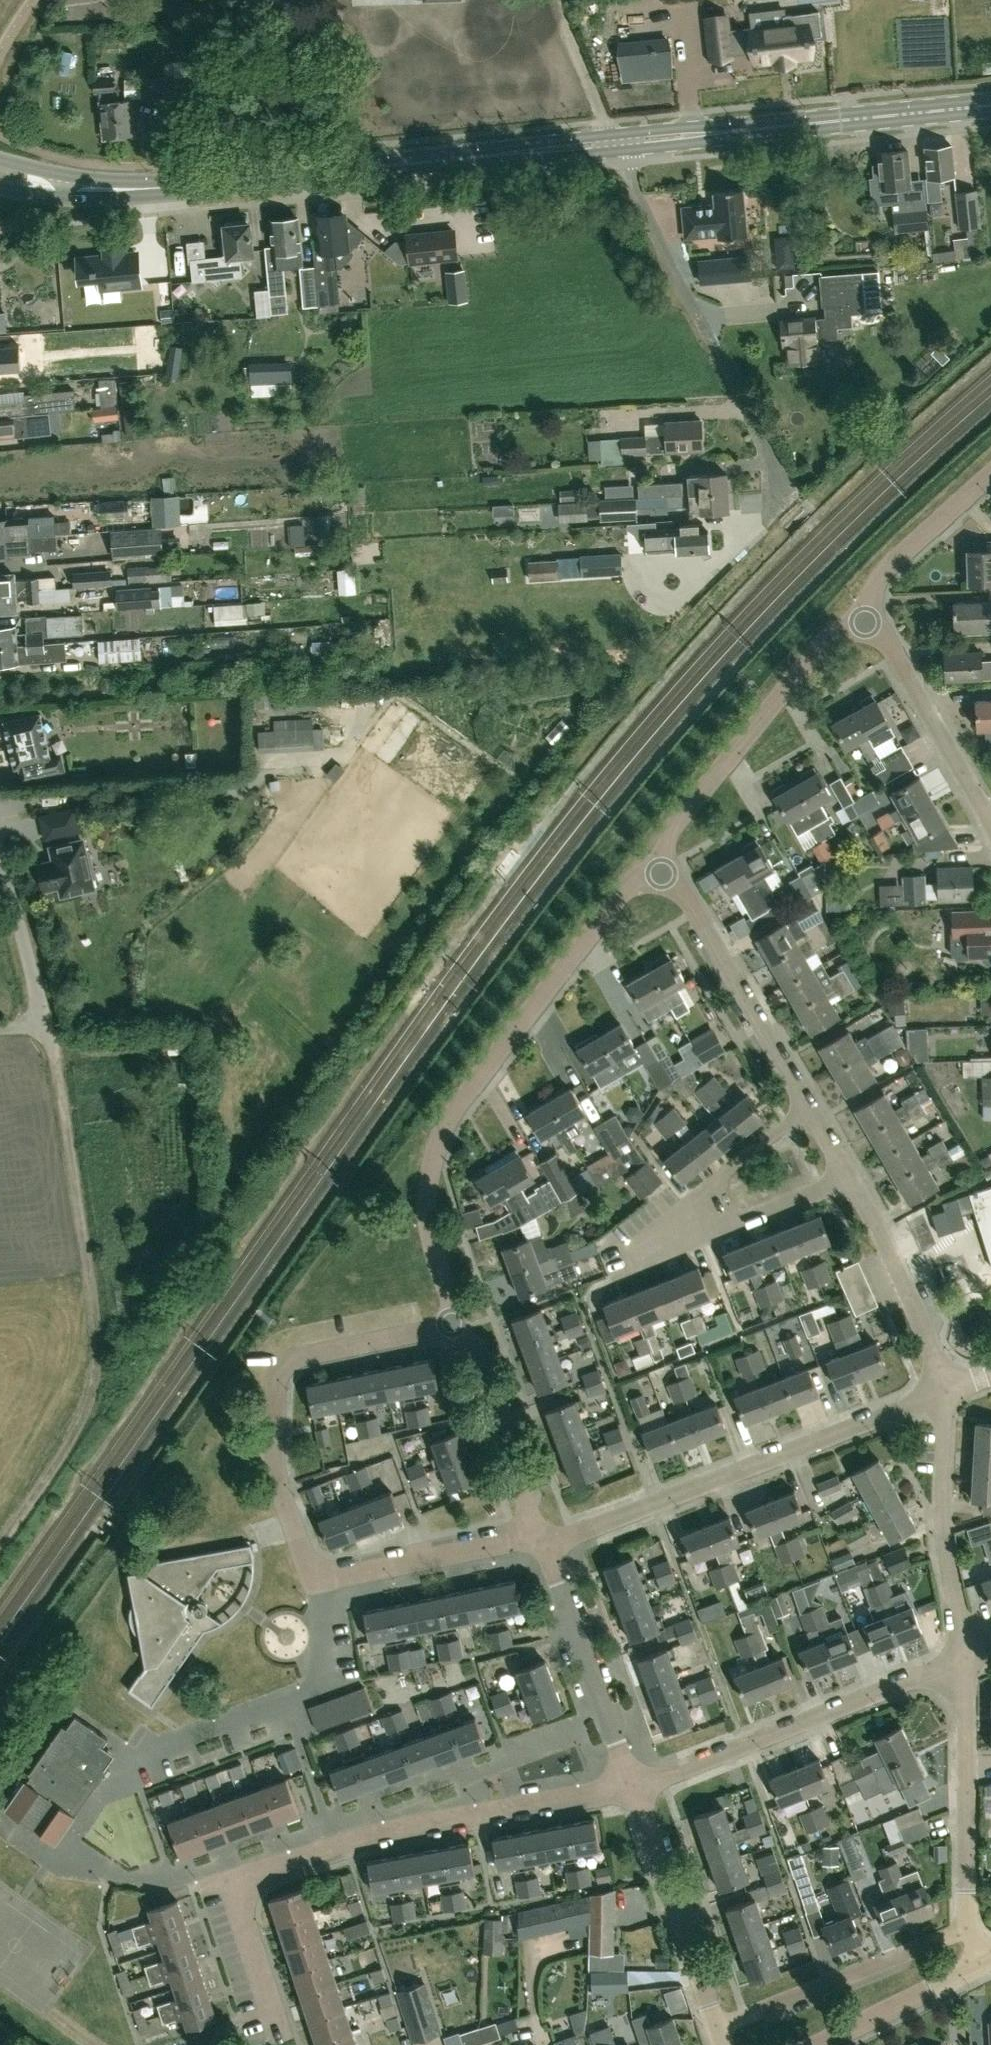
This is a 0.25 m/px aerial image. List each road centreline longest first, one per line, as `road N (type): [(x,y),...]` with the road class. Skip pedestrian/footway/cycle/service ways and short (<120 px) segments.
road 1 (tertiary): [(0,172),(71,187),(161,187),(990,104)]
road 2 (residential): [(281,2039),(226,1876),(399,1820),(635,1788)]
road 3 (track): [(47,1027),(93,1291),(96,1365),(68,1447),(0,1546)]
road 4 (residential): [(461,1323),(428,1217),(436,1140),(648,855)]
road 5 (residential): [(849,1176),(642,1256),(638,1242),(805,1097)]
road 6 (residential): [(547,1544),(935,1393)]
road 7 (residential): [(314,1586),(284,1490),(280,1369),(289,1359),(461,1323)]
road 8 (residential): [(635,1788),(968,1658)]
road 9 (residential): [(648,855),(827,637),(860,615)]
road 10 (residential): [(129,1757),(330,1682),(314,1586)]
road 11 (residential): [(805,1097),(696,908),(648,855)]
road 12 (residential): [(972,1930),(968,1658)]
road 13 (residential): [(720,2026),(972,1930)]
road 14 (residential): [(968,1658),(944,1555),(935,1393)]
road 15 (residential): [(635,1788),(547,1544)]
road 16 (residential): [(720,2026),(635,1788)]
road 17 (residential): [(990,822),(899,660),(860,615)]
road 18 (residential): [(547,1544),(461,1323)]
road 19 (residential): [(314,1586),(547,1544)]
road 20 (residential): [(935,1393),(926,1336),(849,1176)]
road 21 (residential): [(860,615),(883,567),(990,476)]
road 22 (unclassified): [(47,1027),(0,844)]
road 23 (unclassified): [(817,2044),(982,1963)]

